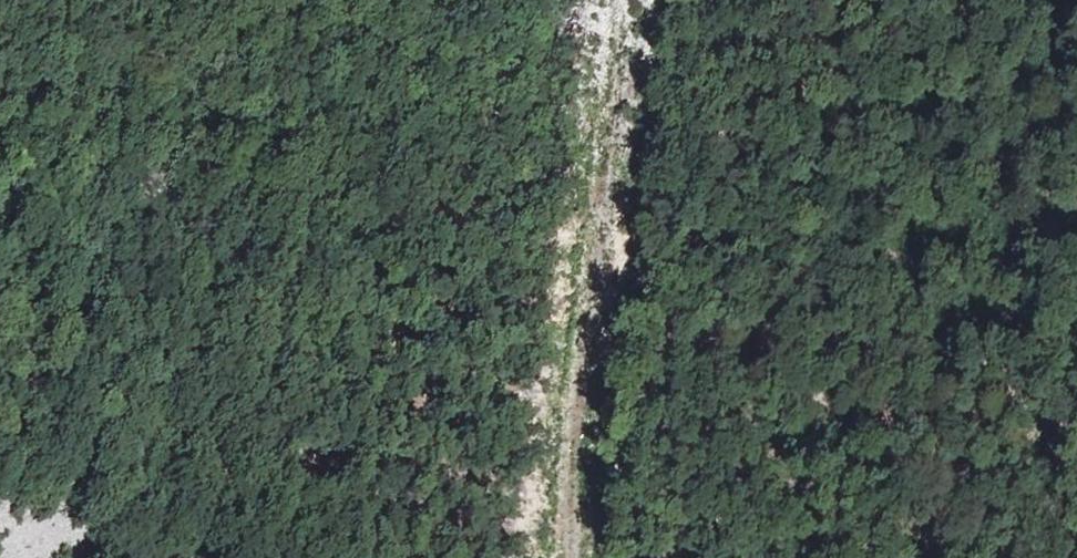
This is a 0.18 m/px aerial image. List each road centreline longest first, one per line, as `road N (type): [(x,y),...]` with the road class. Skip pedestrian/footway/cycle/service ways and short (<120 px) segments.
road 1 (track): [(608,0),(587,557)]

